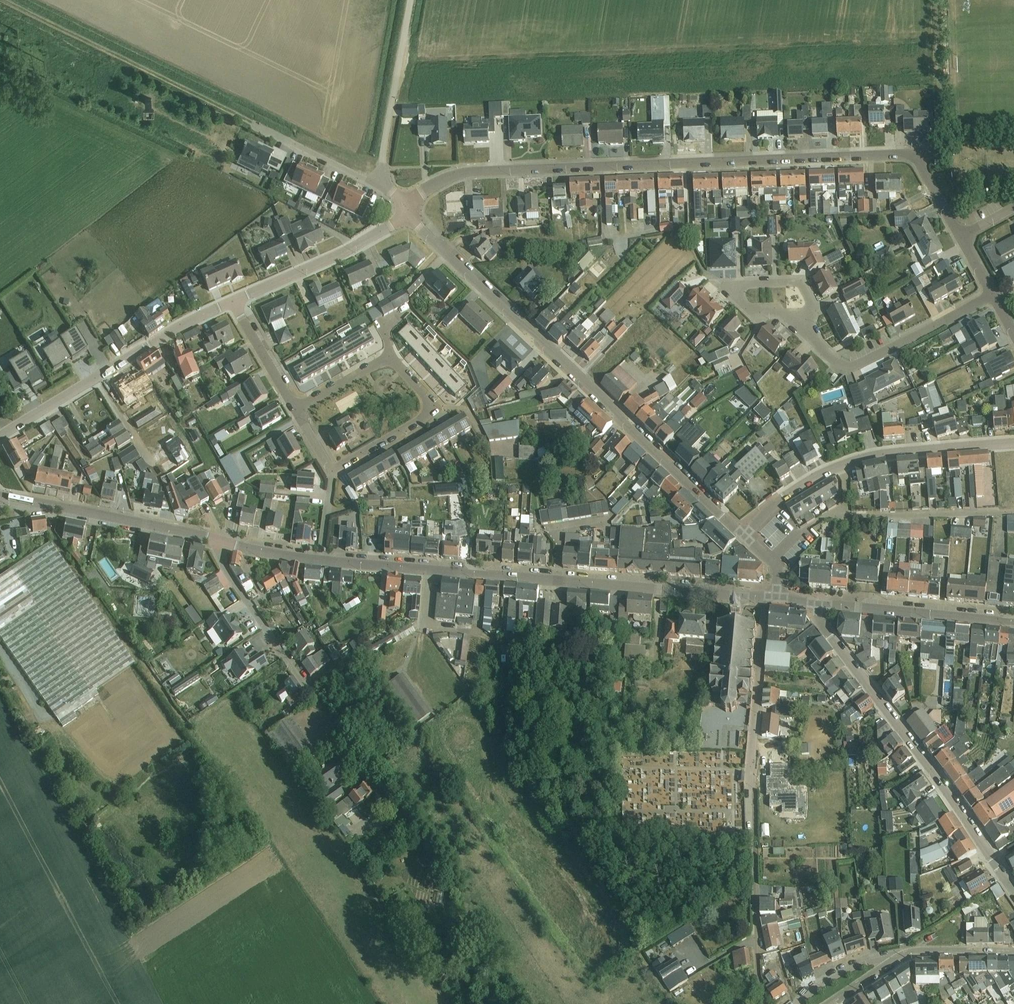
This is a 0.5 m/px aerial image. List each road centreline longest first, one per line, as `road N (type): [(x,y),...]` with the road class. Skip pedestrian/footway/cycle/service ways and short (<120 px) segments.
road 1 (residential): [(407,207),(472,172),(914,153)]
road 2 (residential): [(741,536),(407,207)]
road 3 (residential): [(766,1003),(756,964),(750,779),(766,595)]
road 4 (tertiary): [(766,595),(428,569)]
road 5 (residential): [(1005,879),(819,622),(819,604)]
road 6 (residential): [(216,540),(224,568),(388,807)]
road 7 (residential): [(332,471),(434,408),(389,361),(295,409)]
road 8 (track): [(252,123),(0,1)]
road 9 (residential): [(991,294),(851,369),(837,365),(804,321)]
road 10 (tertiary): [(216,540),(0,497)]
road 11 (residential): [(232,301),(358,244),(407,207)]
road 12 (tertiary): [(1013,623),(819,604)]
road 13 (residential): [(1013,511),(855,516),(845,509)]
road 14 (residential): [(844,463),(1013,443)]
road 15 (residential): [(804,321),(748,307),(737,294),(747,285),(799,284),(808,312)]
road 16 (unclassified): [(383,158),(411,0)]
road 17 (residential): [(95,376),(232,301)]
road 18 (residential): [(380,178),(362,178),(252,123)]
road 19 (residential): [(741,536),(796,489),(844,463)]
road 20 (residential): [(295,409),(232,301)]

